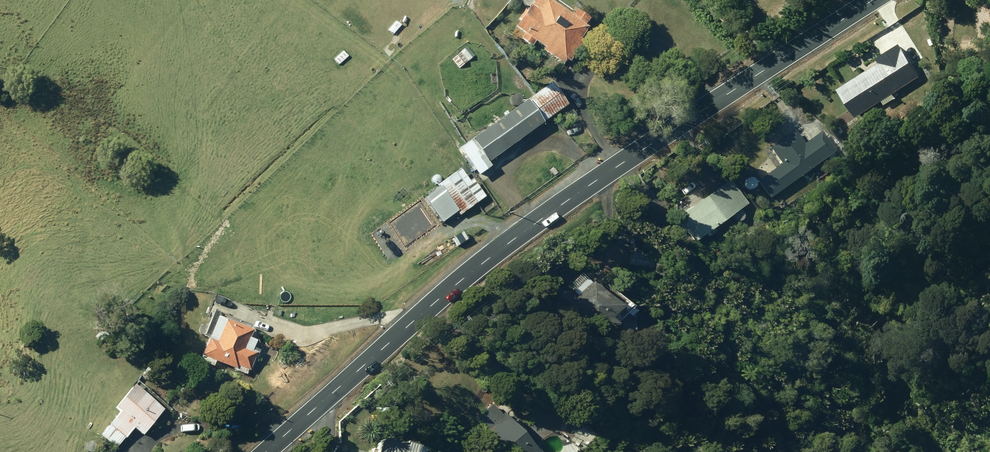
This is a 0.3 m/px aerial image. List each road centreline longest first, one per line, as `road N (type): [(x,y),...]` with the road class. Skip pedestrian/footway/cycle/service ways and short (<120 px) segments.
road 1 (secondary): [(871,0),(500,248),(267,451)]

